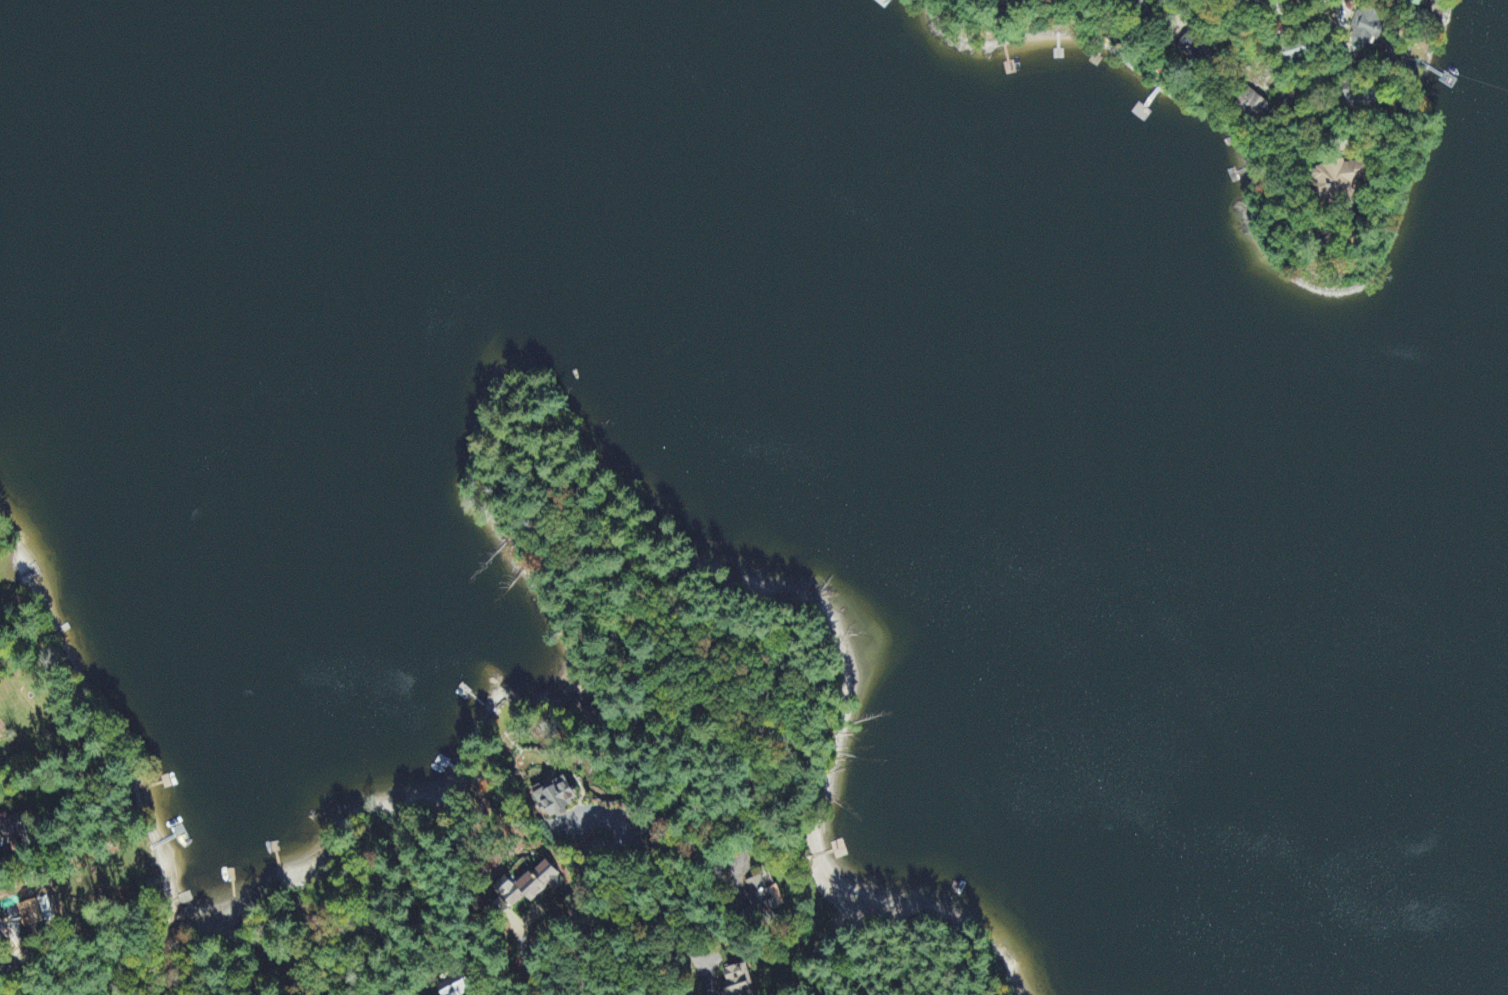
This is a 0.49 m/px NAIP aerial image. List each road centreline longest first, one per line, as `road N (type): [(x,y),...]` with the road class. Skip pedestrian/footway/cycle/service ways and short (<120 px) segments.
road 1 (residential): [(587,994),(579,896),(588,866),(605,847),(625,843),(720,863)]
road 2 (residential): [(1342,0),(1334,30),(1342,66),(1319,94),(1339,126)]

